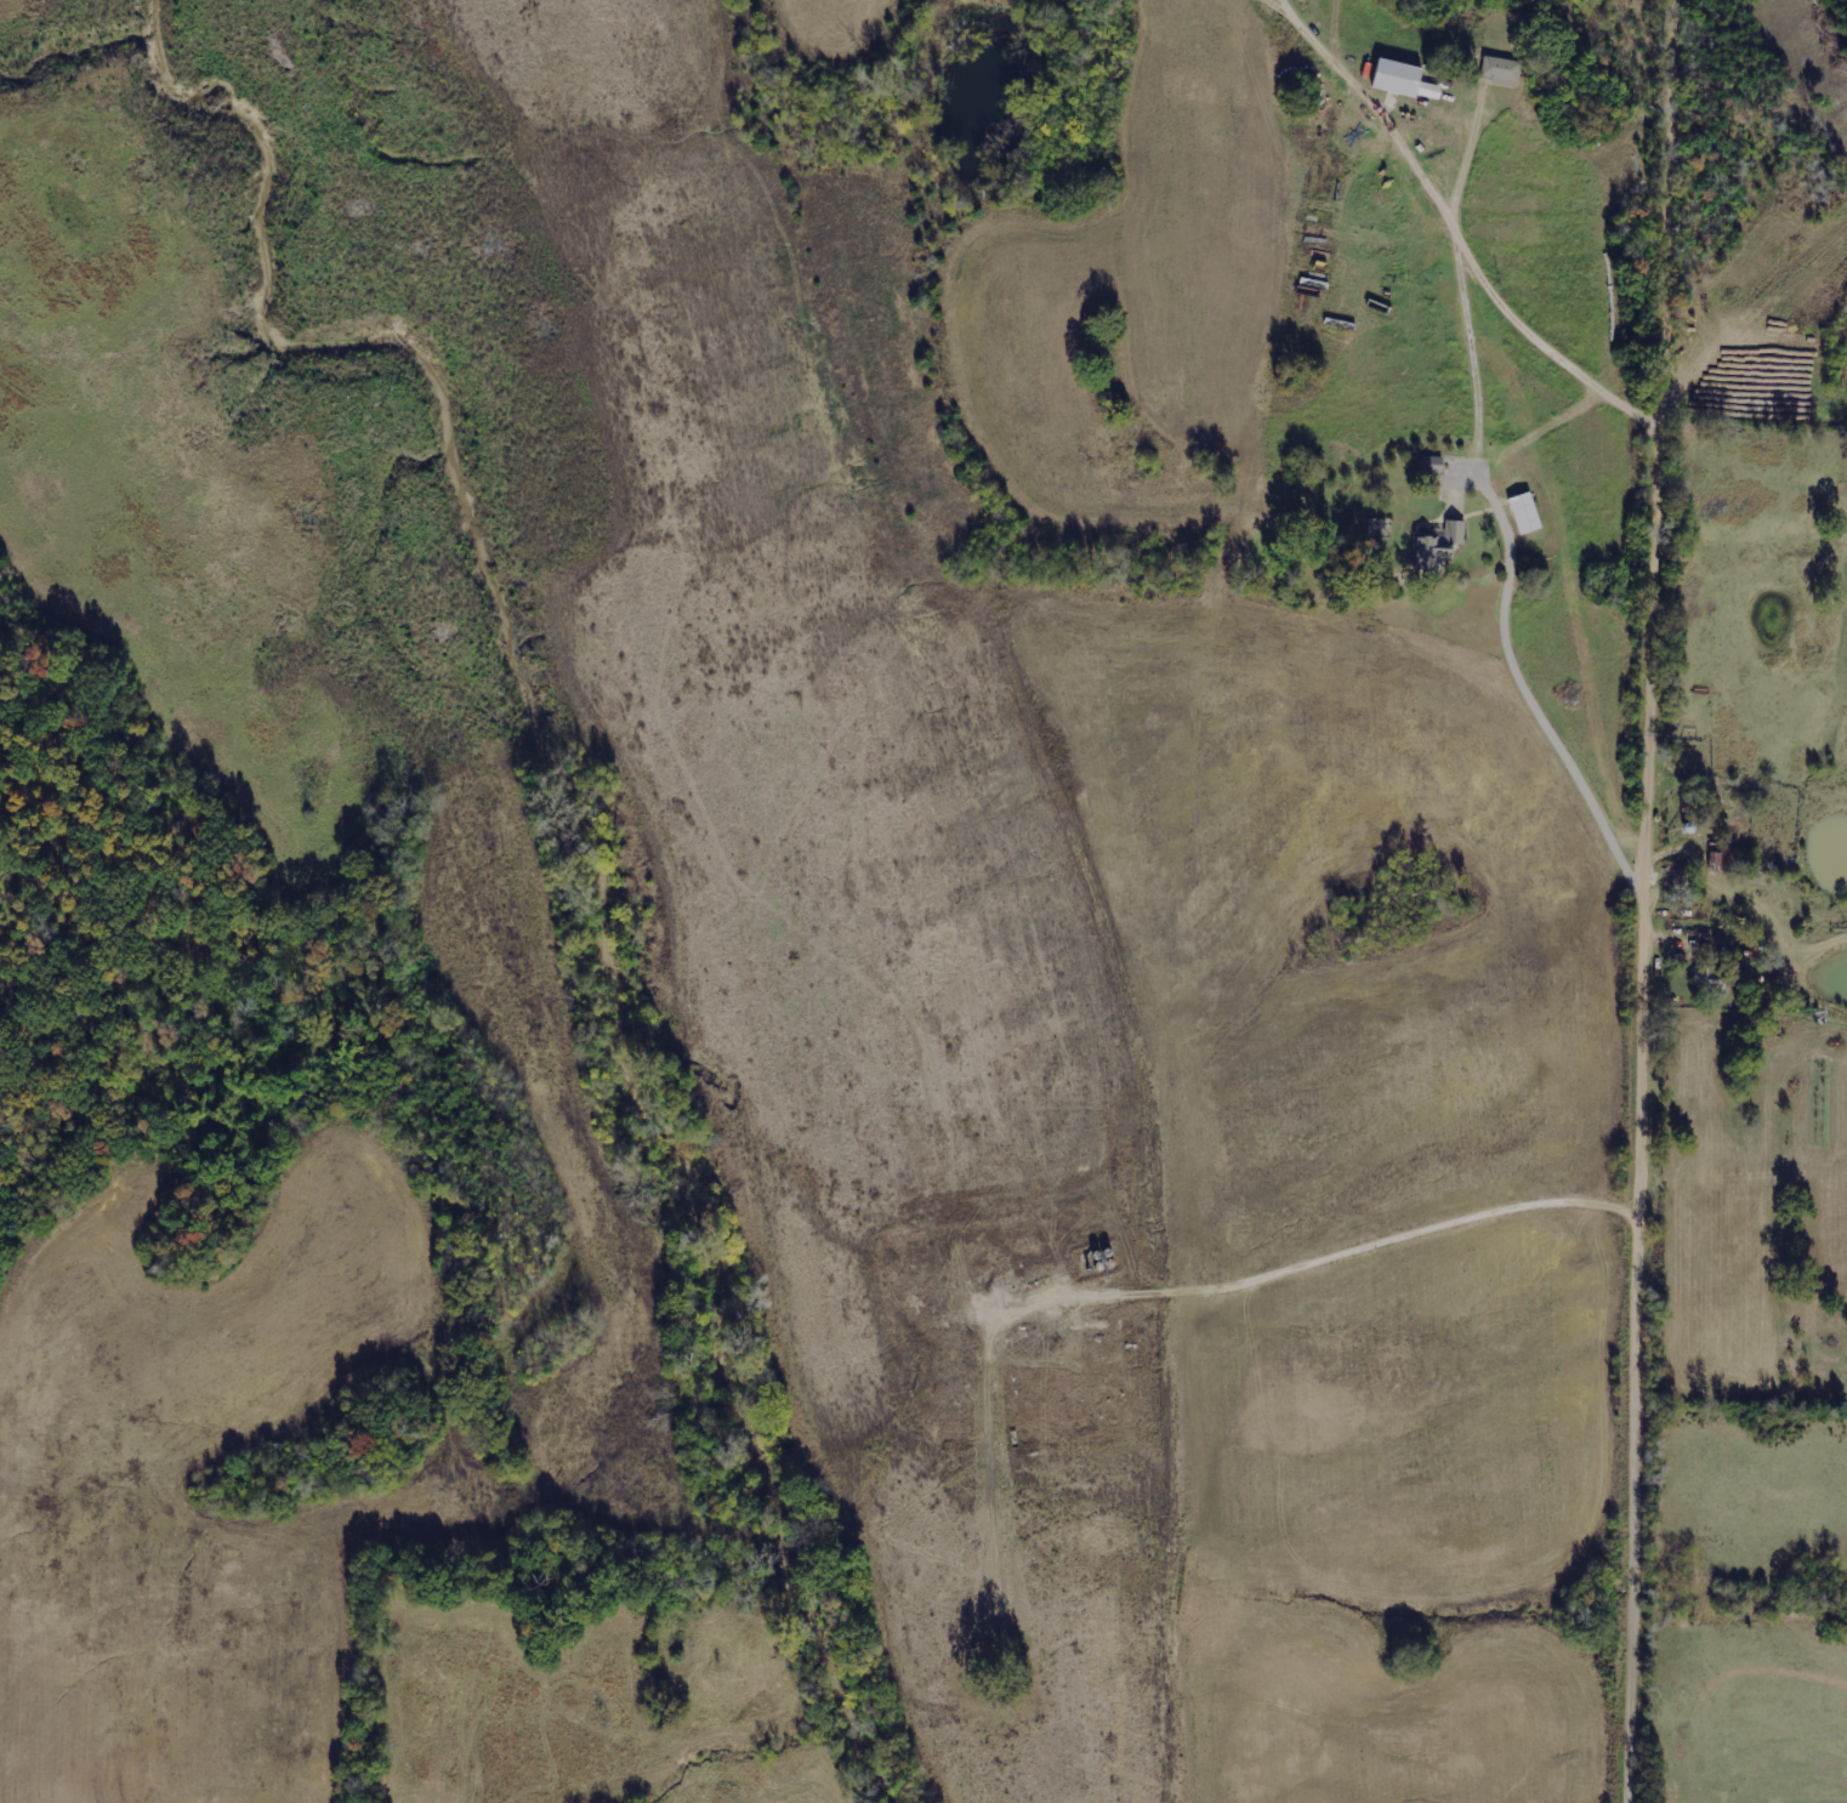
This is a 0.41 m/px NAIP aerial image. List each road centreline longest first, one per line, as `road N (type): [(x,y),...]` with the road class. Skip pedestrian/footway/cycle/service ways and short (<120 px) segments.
road 1 (residential): [(1643,1802),(1659,427),(1513,317),(1309,0)]

